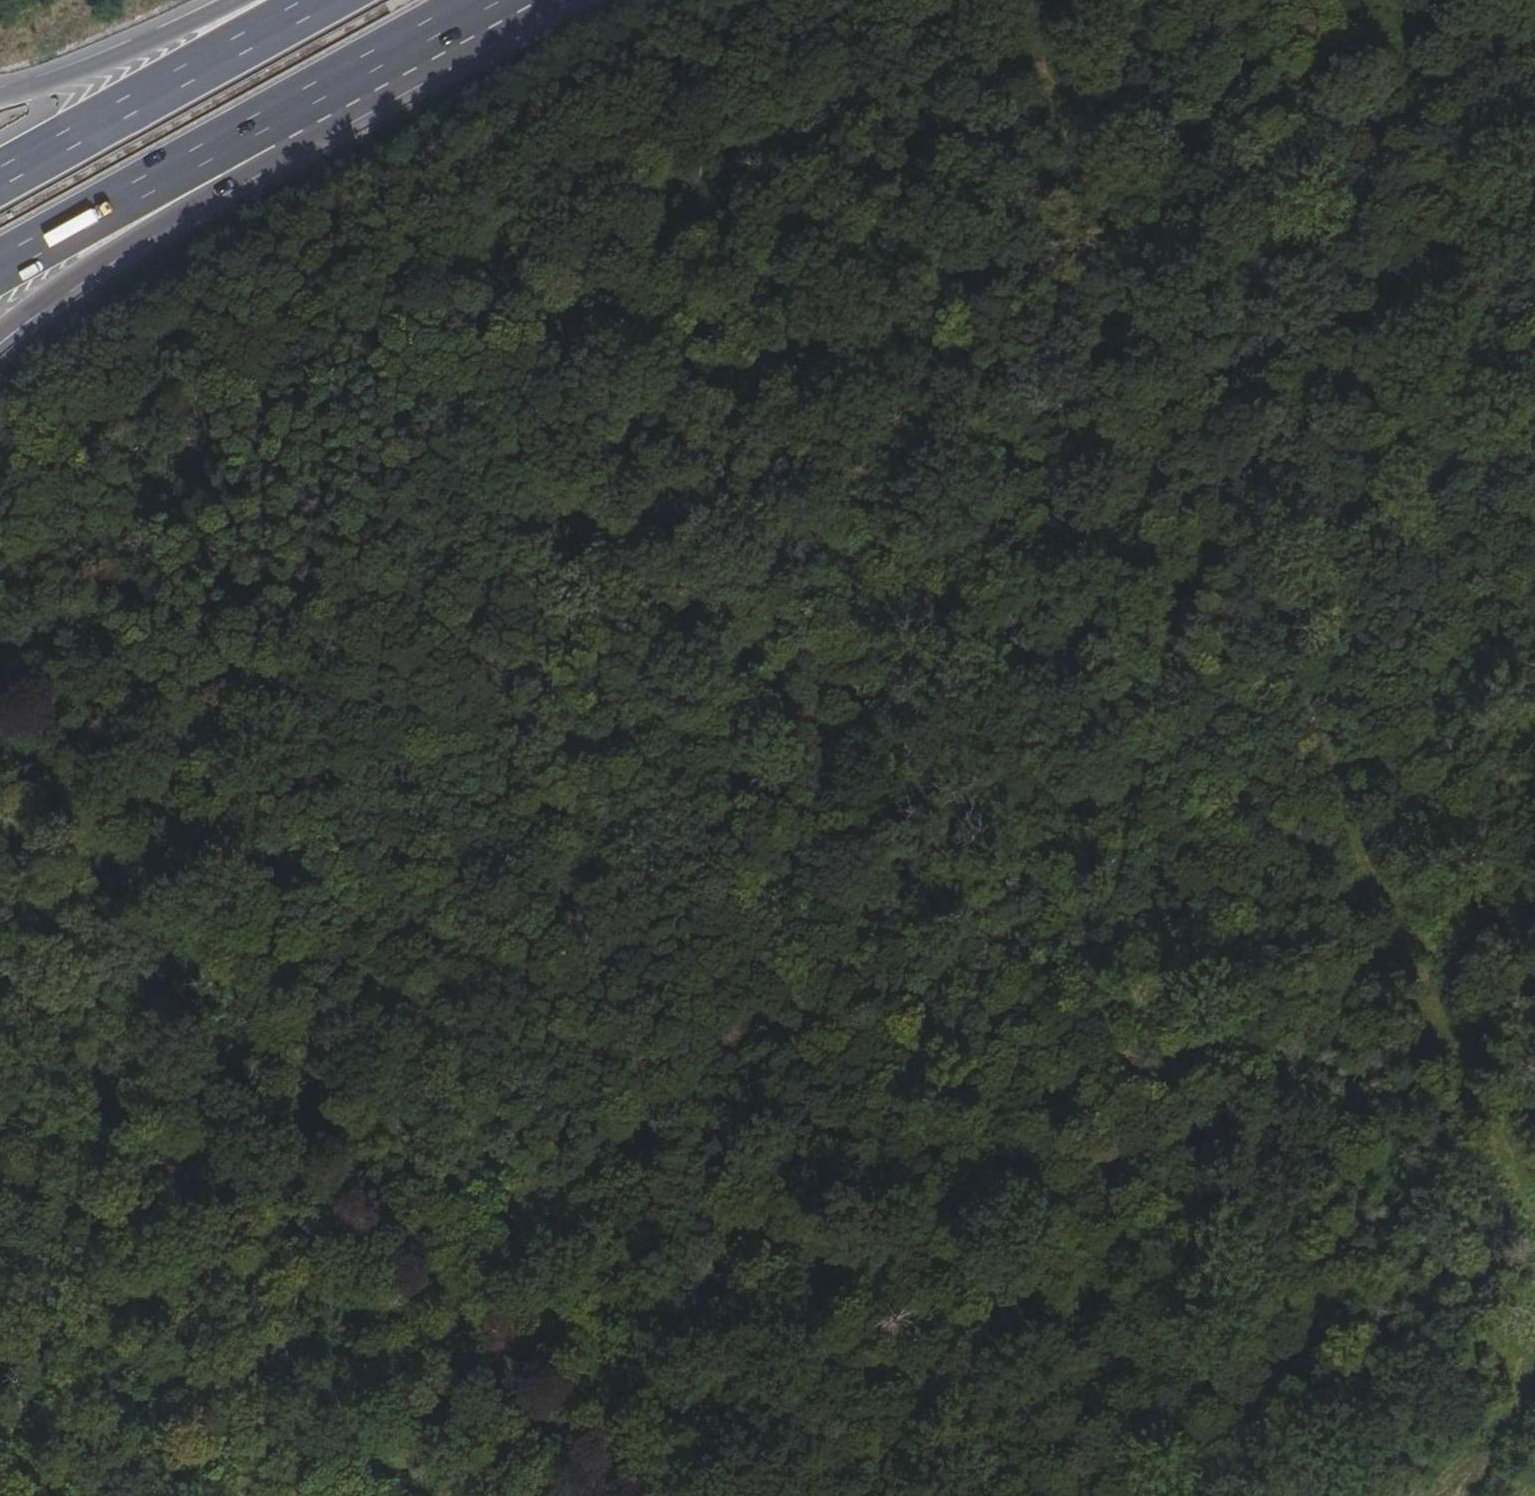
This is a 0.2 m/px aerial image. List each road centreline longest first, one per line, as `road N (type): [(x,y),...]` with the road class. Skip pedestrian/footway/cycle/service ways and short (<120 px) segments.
road 1 (trunk): [(0,330),(77,272),(253,170),(295,112)]
road 2 (trunk): [(321,0),(0,177)]
road 3 (trunk): [(0,266),(295,112)]
road 4 (trunk): [(229,0),(136,48),(0,95)]
road 5 (trunk): [(295,112),(499,0)]

